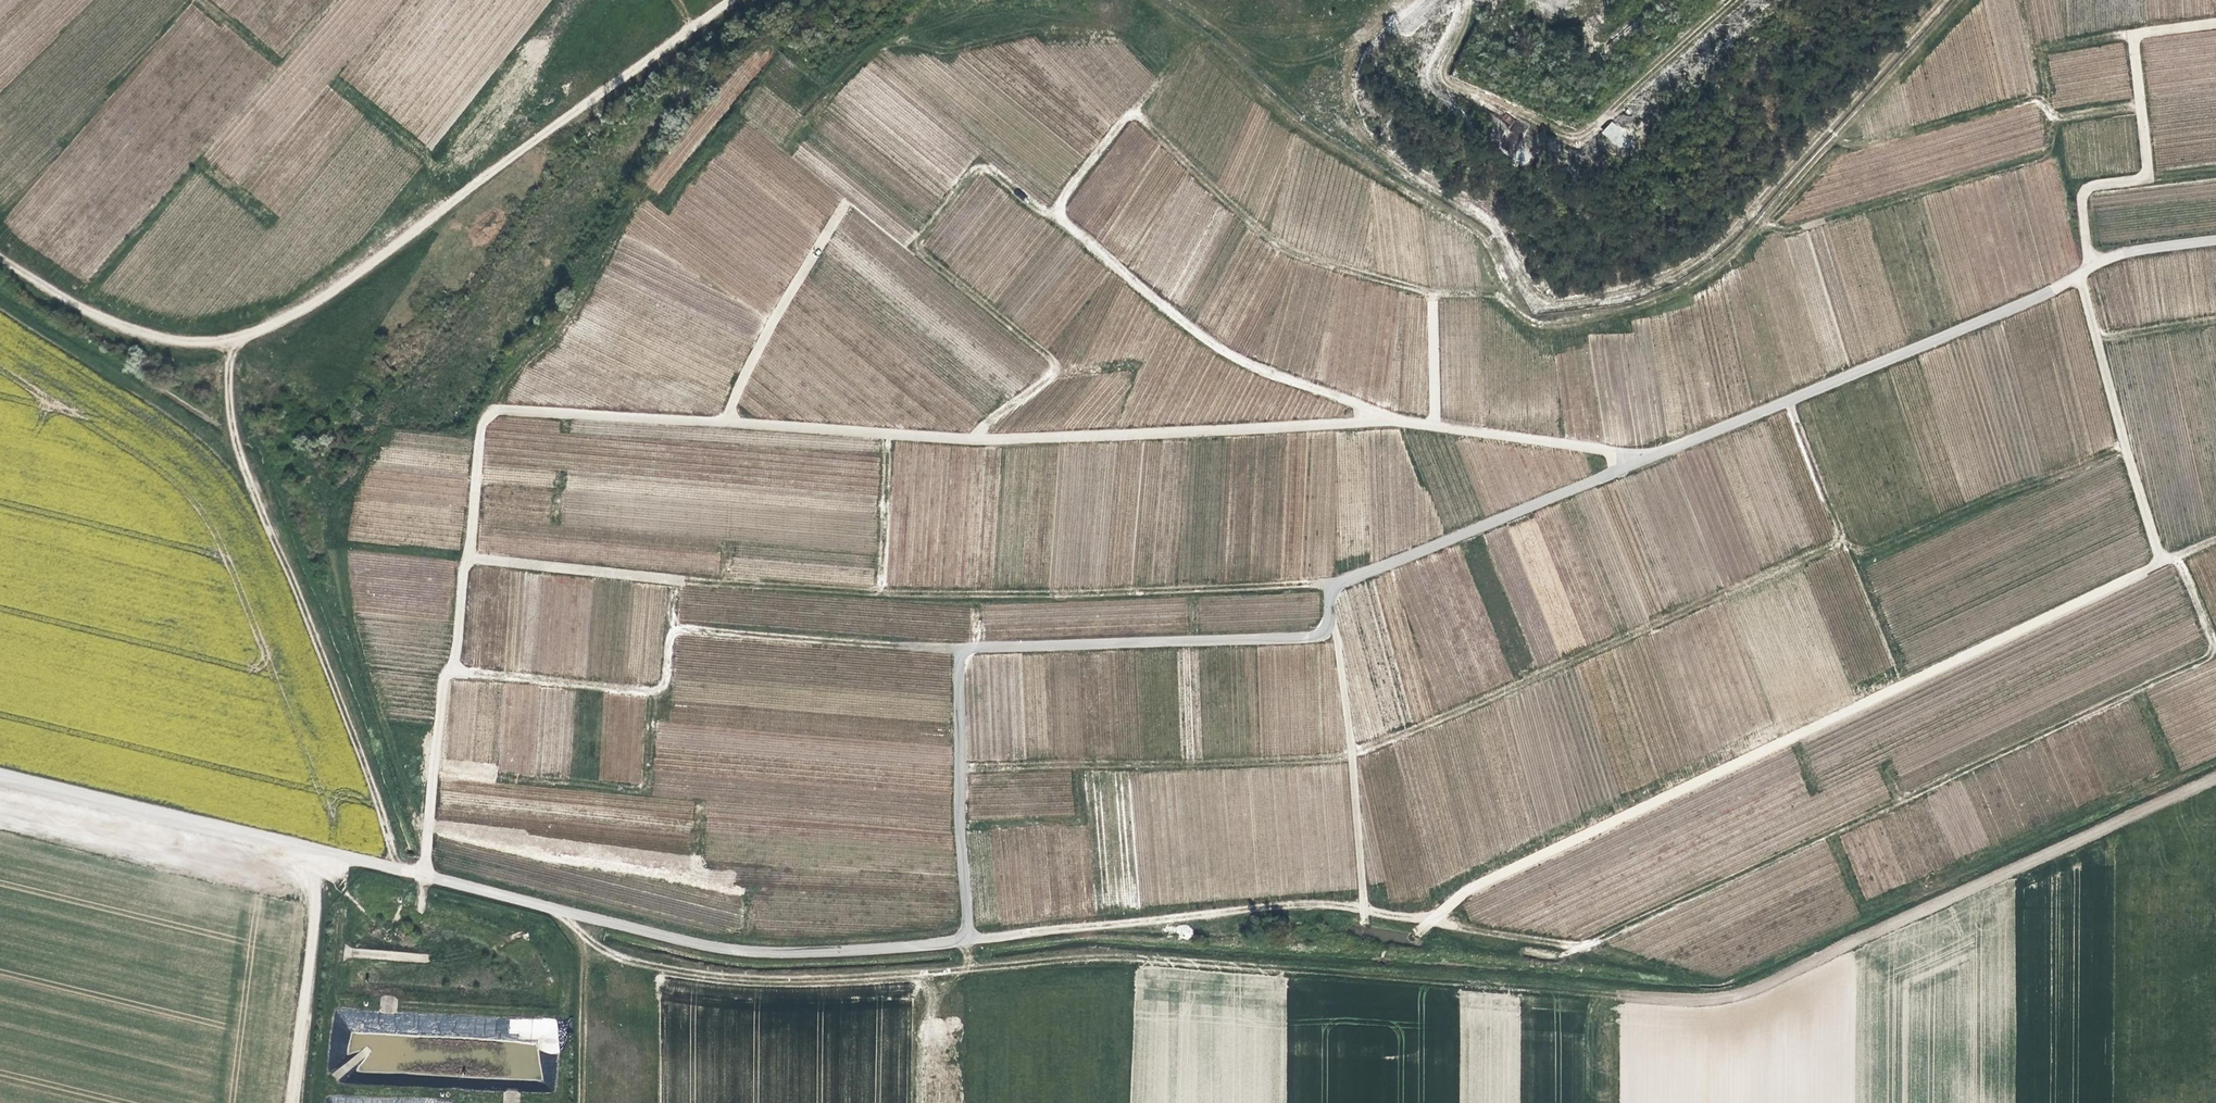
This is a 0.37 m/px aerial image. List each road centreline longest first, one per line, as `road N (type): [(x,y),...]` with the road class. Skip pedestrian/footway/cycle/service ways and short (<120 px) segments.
road 1 (track): [(2215,781),(1761,987),(1695,997),(1117,958),(1034,958),(878,981),(732,982),(619,960),(584,943),(562,912)]
road 2 (unclassified): [(420,878),(748,951),(966,940),(955,646),(1310,636),(1327,622),(1333,584),(1647,455)]
road 3 (track): [(966,940),(1257,908),(1363,907),(1588,945),(2215,648)]
road 4 (track): [(1052,211),(1130,106),(1196,36),(1327,140),(1474,231),(1516,307),(1565,318),(1635,305),(1728,256),(1920,40)]
road 5 (track): [(957,765),(1337,760),(1841,539)]
road 6 (unclassified): [(1647,455),(1371,421),(973,440),(732,422)]
road 7 (track): [(1371,421),(1360,402),(1227,360),(1052,211),(975,157),(908,240),(1053,365),(973,440)]
road 8 (track): [(1425,919),(1462,876),(2158,560)]
road 9 (track): [(672,622),(674,577),(978,592),(1333,584)]
road 10 (track): [(452,669),(644,688),(660,682),(667,666),(672,622),(955,646)]
road 11 (unclassified): [(1647,455),(2060,290),(2092,268)]
road 12 (track): [(0,254),(129,334),(197,341),(271,321),(413,215)]
road 13 (track): [(1130,106),(1283,250),(1428,294),(1504,290)]
road 14 (unclassified): [(732,422),(495,408),(483,417),(470,556)]
road 15 (unclassified): [(2215,21),(2134,32),(2147,176),(2090,184),(2081,195),(2092,268)]
road 16 (track): [(2215,538),(2158,560),(2081,276)]
road 17 (unclassified): [(470,556),(460,574),(452,669),(442,675),(420,878)]
road 18 (unclassified): [(0,776),(307,850)]
road 19 (track): [(1906,677),(1787,399)]
road 20 (track): [(1363,907),(1351,756),(1327,622)]
road 21 (unclassified): [(732,422),(734,395),(843,199)]
road 22 (unclassified): [(470,556),(674,577)]
road 23 (unclassified): [(302,1015),(314,891),(307,850)]
road 24 (track): [(878,588),(886,433)]
road 25 (track): [(1430,428),(1428,294)]
road 26 (unclassified): [(2092,268),(2117,252),(2215,238)]
road 27 (track): [(2141,105),(2052,122),(2032,97)]

